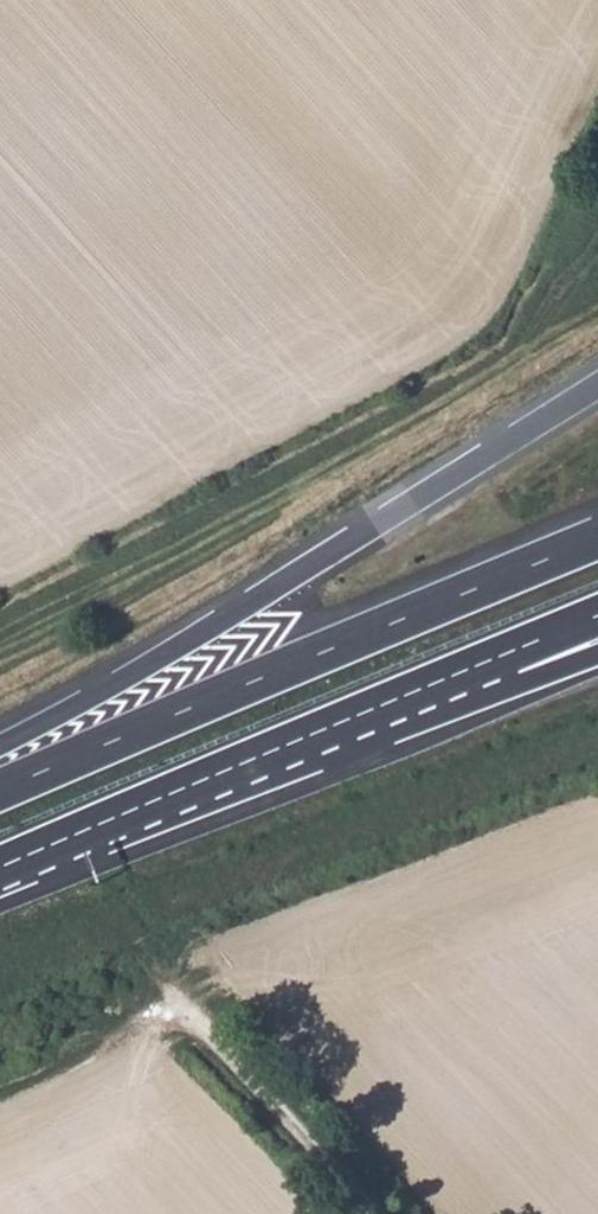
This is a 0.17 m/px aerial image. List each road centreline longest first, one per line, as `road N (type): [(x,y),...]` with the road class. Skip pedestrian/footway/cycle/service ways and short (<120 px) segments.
road 1 (motorway): [(597,384),(90,701),(0,744)]
road 2 (motorway): [(597,539),(0,791)]
road 3 (motorway): [(0,868),(445,679)]
road 4 (unclassified): [(178,998),(377,1213)]
road 5 (motorway): [(445,679),(597,616)]
road 6 (motorway): [(445,679),(489,697),(597,656)]

